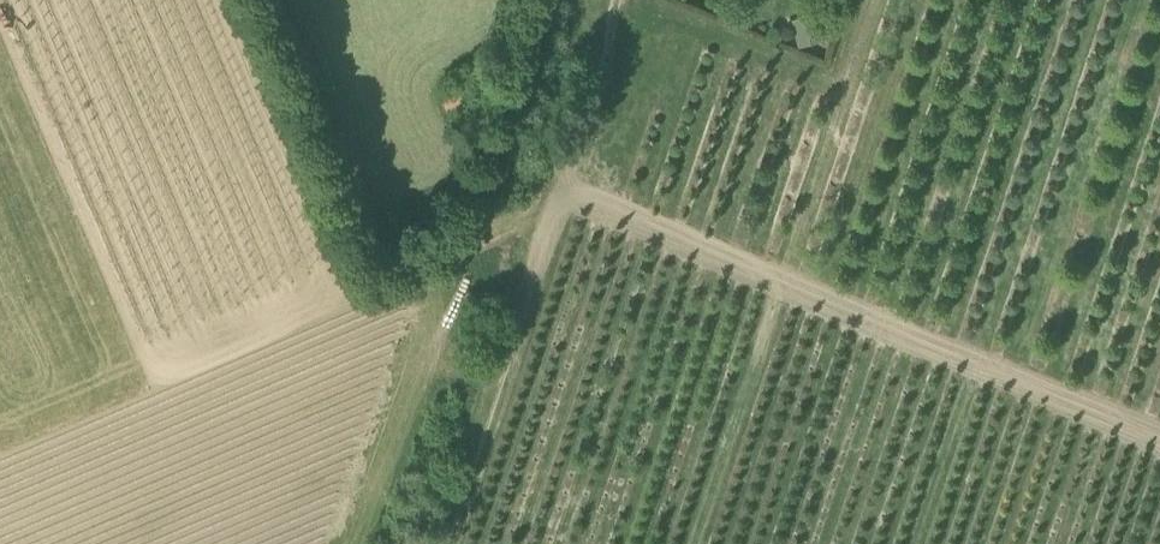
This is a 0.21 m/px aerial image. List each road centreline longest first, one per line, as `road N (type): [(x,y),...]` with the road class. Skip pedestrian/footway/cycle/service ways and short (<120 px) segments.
road 1 (track): [(618,0),(556,179),(1159,434)]

